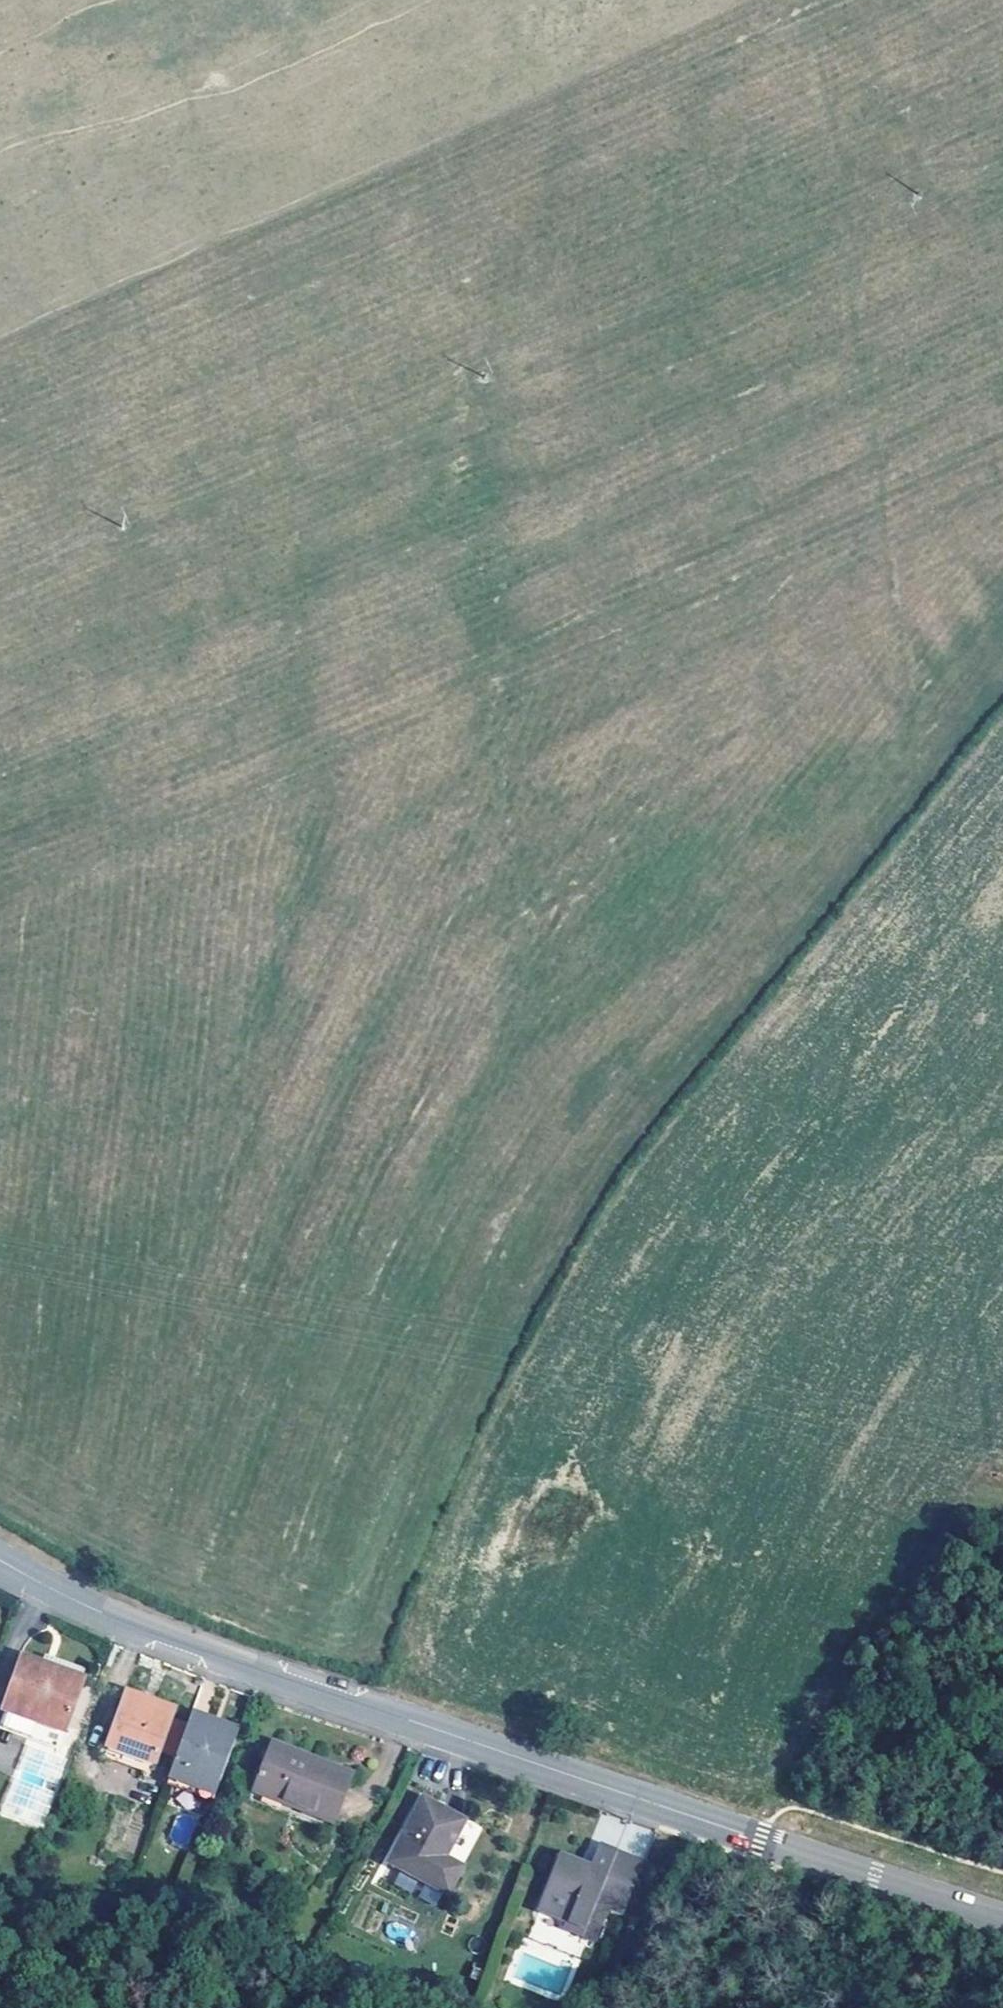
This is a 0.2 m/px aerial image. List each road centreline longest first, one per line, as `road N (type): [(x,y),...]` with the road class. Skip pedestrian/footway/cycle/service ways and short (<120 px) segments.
road 1 (tertiary): [(0,1561),(172,1640),(1002,1913)]

